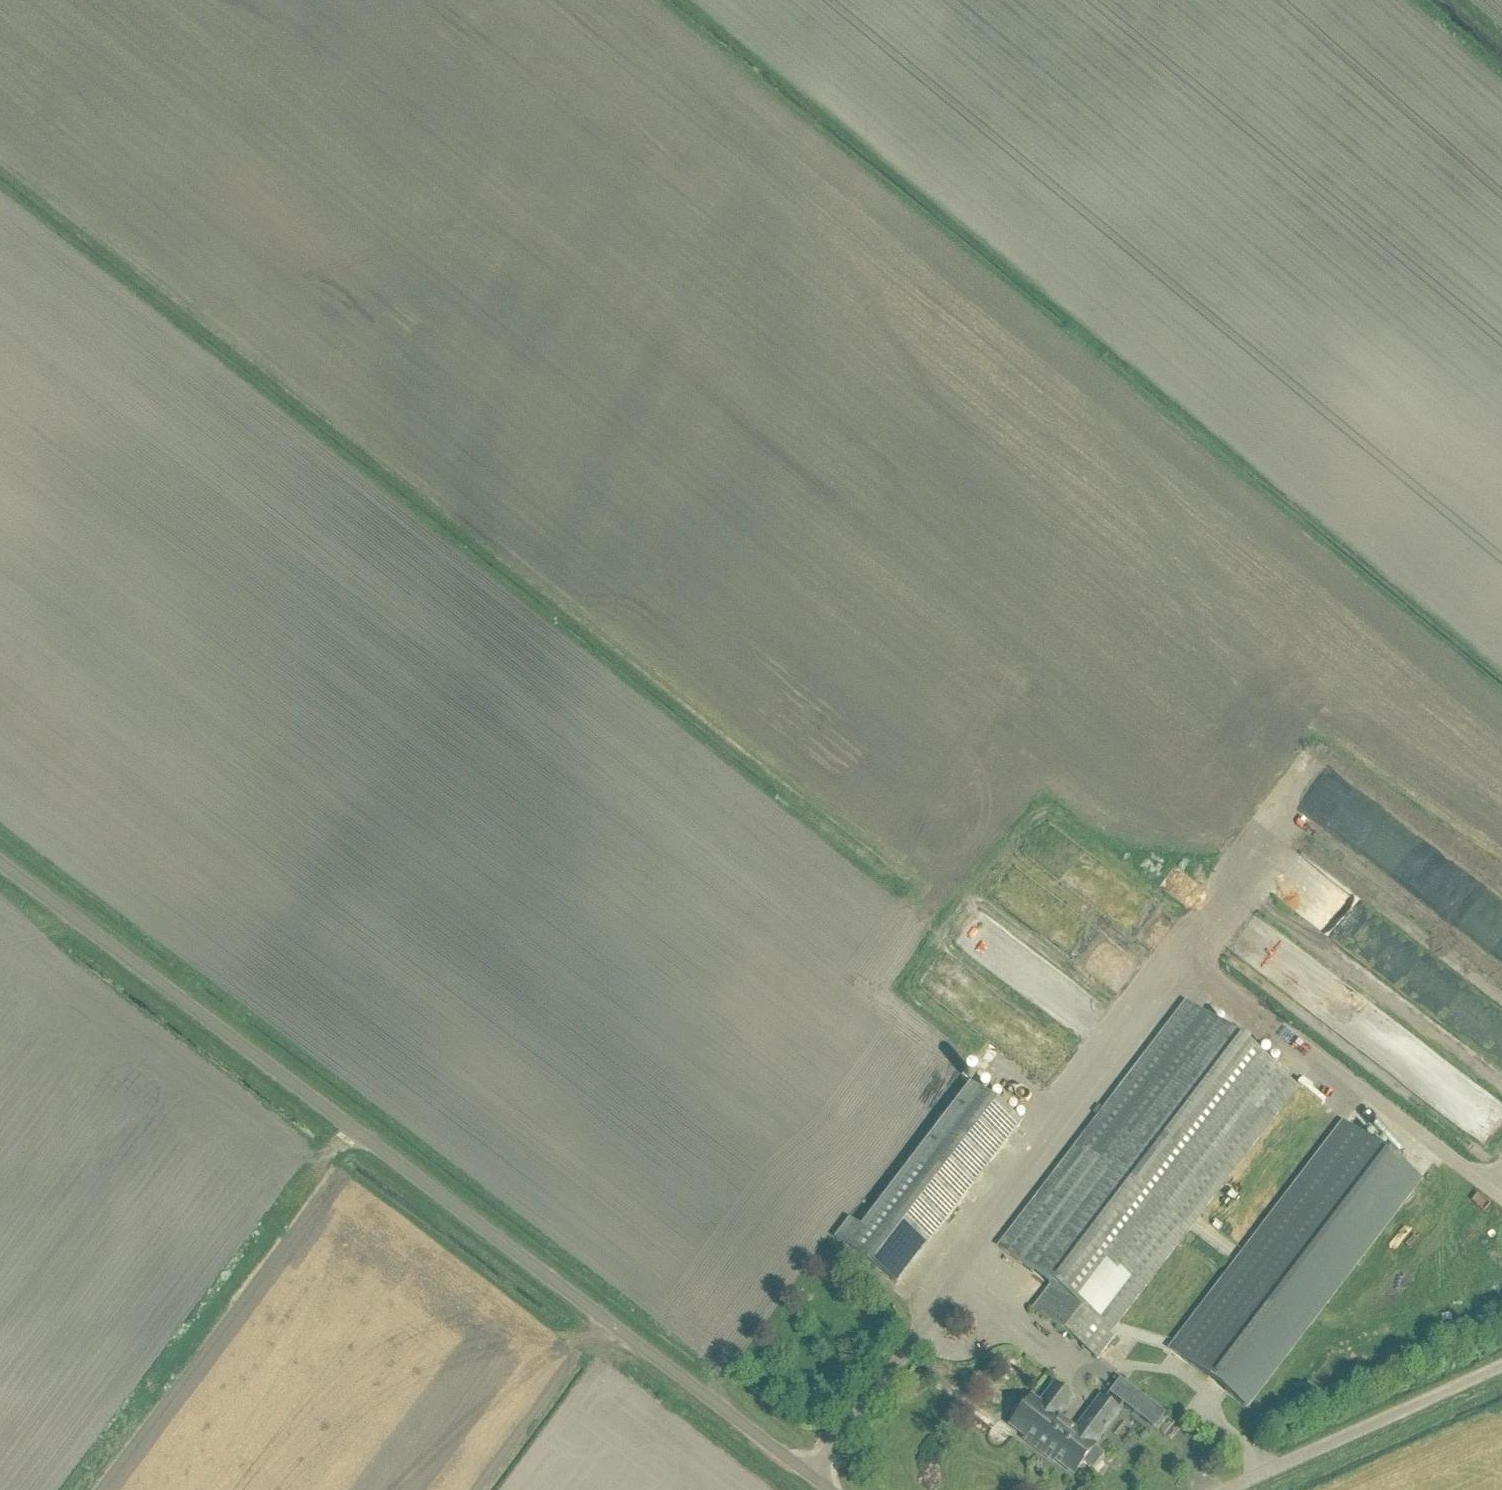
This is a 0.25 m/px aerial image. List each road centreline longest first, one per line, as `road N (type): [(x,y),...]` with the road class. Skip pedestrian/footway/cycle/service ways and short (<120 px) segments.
road 1 (unclassified): [(829,1489),(0,863)]
road 2 (unclassified): [(1501,1201),(1213,985)]
road 3 (unclassified): [(1227,1489),(1501,1366)]

